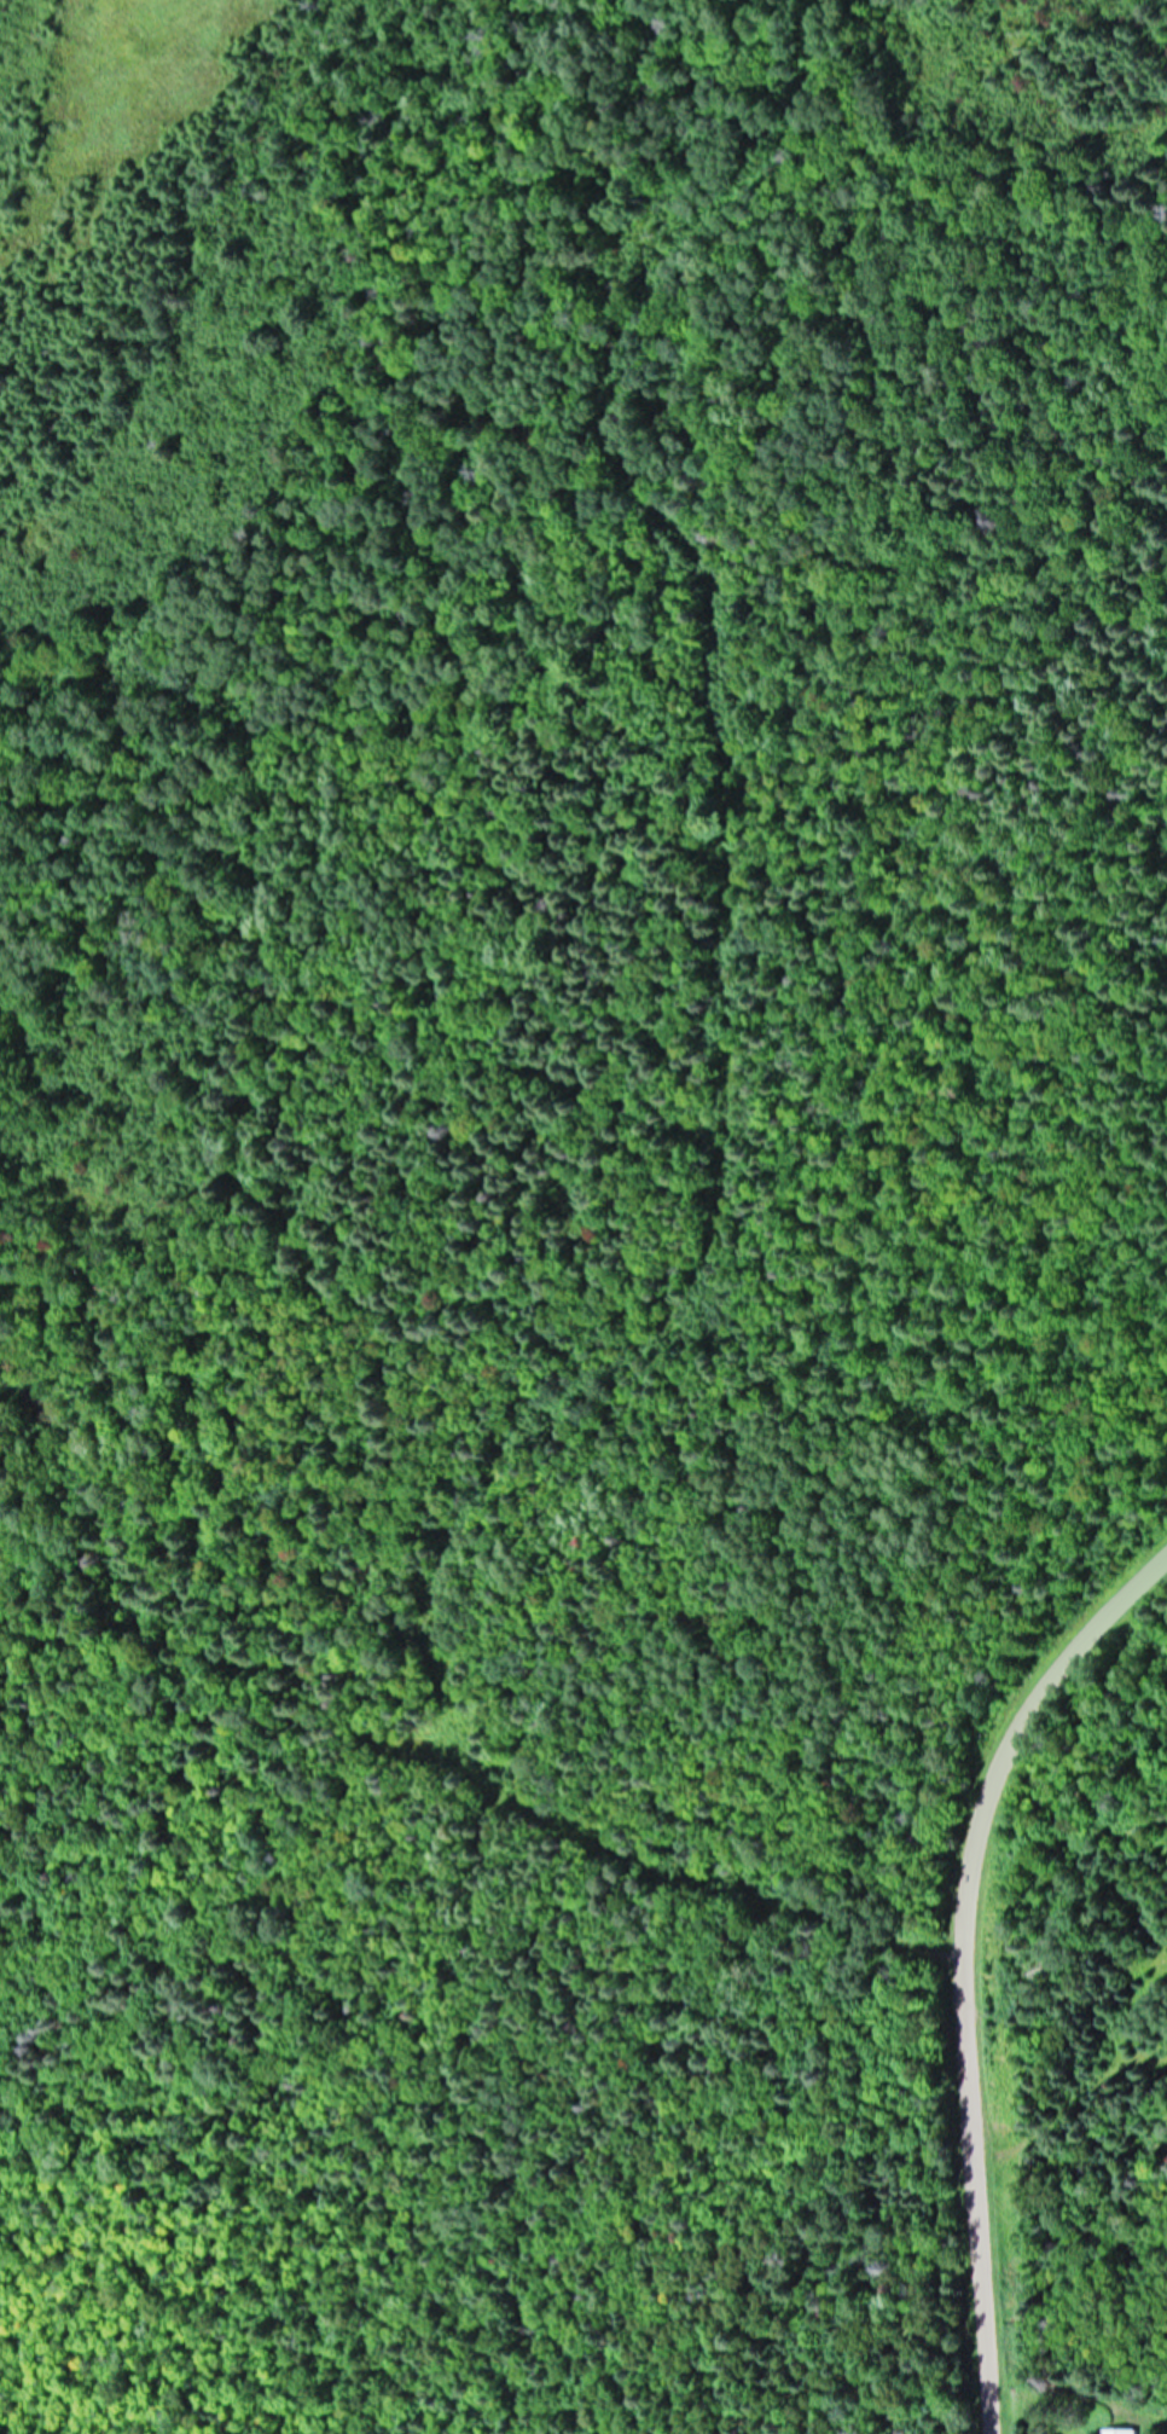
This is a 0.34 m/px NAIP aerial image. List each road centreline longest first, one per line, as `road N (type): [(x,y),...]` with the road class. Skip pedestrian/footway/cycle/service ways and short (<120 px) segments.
road 1 (residential): [(1166,1565),(1084,1641),(1022,1720),(987,1812),(971,1890),(969,2058),(993,2433)]

